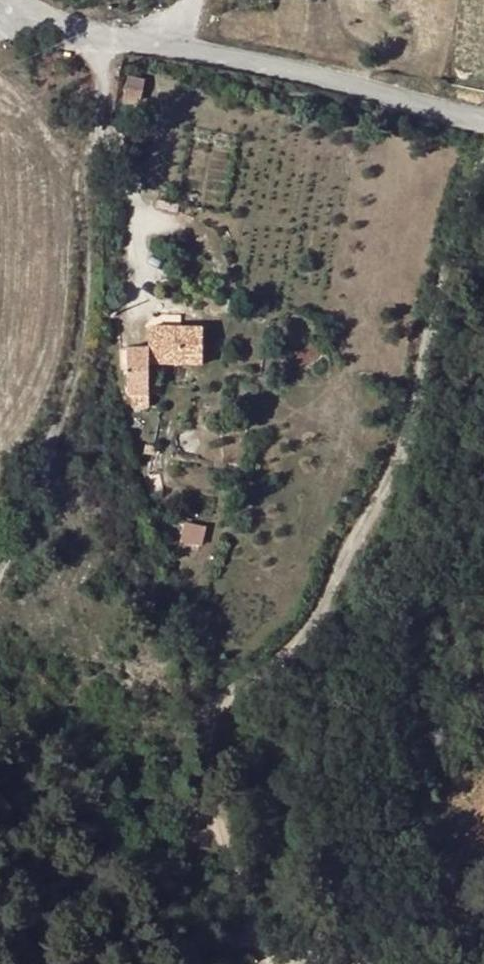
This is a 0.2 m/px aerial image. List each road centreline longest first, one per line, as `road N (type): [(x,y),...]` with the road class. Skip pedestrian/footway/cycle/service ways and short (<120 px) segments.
road 1 (tertiary): [(177,46),(483,117)]
road 2 (tertiary): [(8,9),(47,27),(177,46)]

